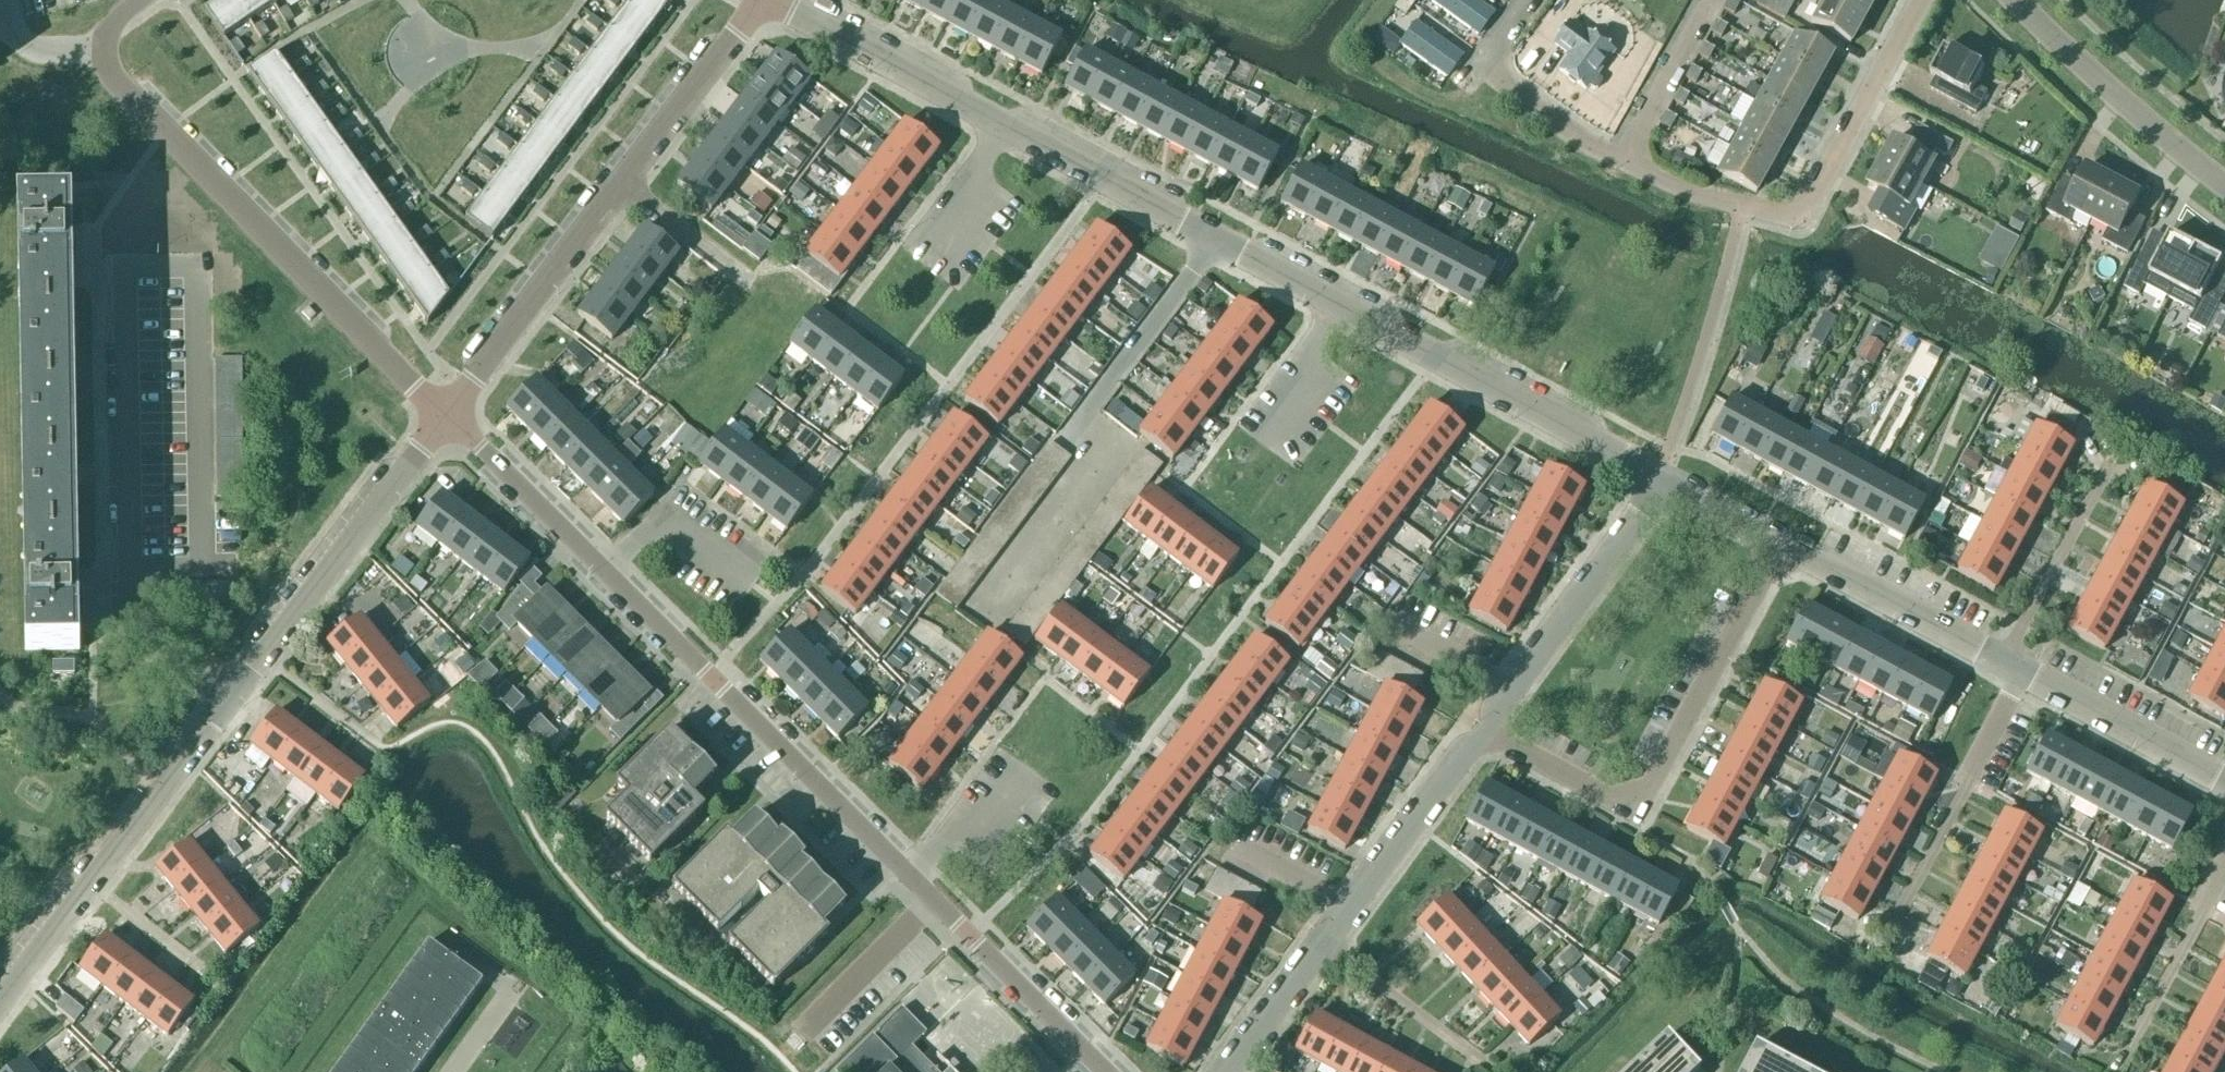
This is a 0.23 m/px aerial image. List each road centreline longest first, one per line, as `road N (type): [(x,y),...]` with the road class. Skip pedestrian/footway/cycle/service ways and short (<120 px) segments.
road 1 (unclassified): [(0,1003),(448,416)]
road 2 (residential): [(1532,0),(1499,42),(1492,62),(1499,83),(1575,137),(1655,179),(1743,208),(1780,211),(1803,208),(1816,194),(1923,0)]
road 3 (residential): [(448,416),(116,81),(106,57),(110,30),(141,0)]
road 4 (unclassified): [(448,416),(761,0)]
road 5 (residential): [(1486,738),(1633,811),(1774,539)]
road 6 (unclassified): [(904,878),(605,572)]
road 7 (residential): [(1339,307),(1006,128)]
road 8 (residential): [(1655,478),(1339,307)]
road 9 (residential): [(1486,738),(1655,478)]
road 10 (residential): [(2020,672),(1774,539)]
road 11 (residential): [(2224,183),(2157,132),(2017,0)]
road 12 (unclassified): [(1096,1071),(904,878)]
road 13 (residential): [(1006,128),(770,0)]
road 14 (residential): [(2224,778),(2020,672)]
road 15 (unclassified): [(605,572),(448,416)]
road 16 (residential): [(1359,910),(1486,738)]
road 17 (residential): [(1483,1065),(1323,956)]
road 18 (residential): [(904,878),(956,818),(984,834),(1028,775)]
road 19 (residential): [(605,572),(664,519),(745,583)]
road 20 (residential): [(1272,446),(1321,378),(1308,346),(1339,307)]
road 21 (residential): [(1231,1071),(1323,956)]
road 22 (residential): [(944,251),(1006,128)]
road 23 (residential): [(1774,539),(1655,478)]
road 24 (residential): [(1359,910),(1241,851)]
road 25 (residential): [(1965,781),(2020,672)]

